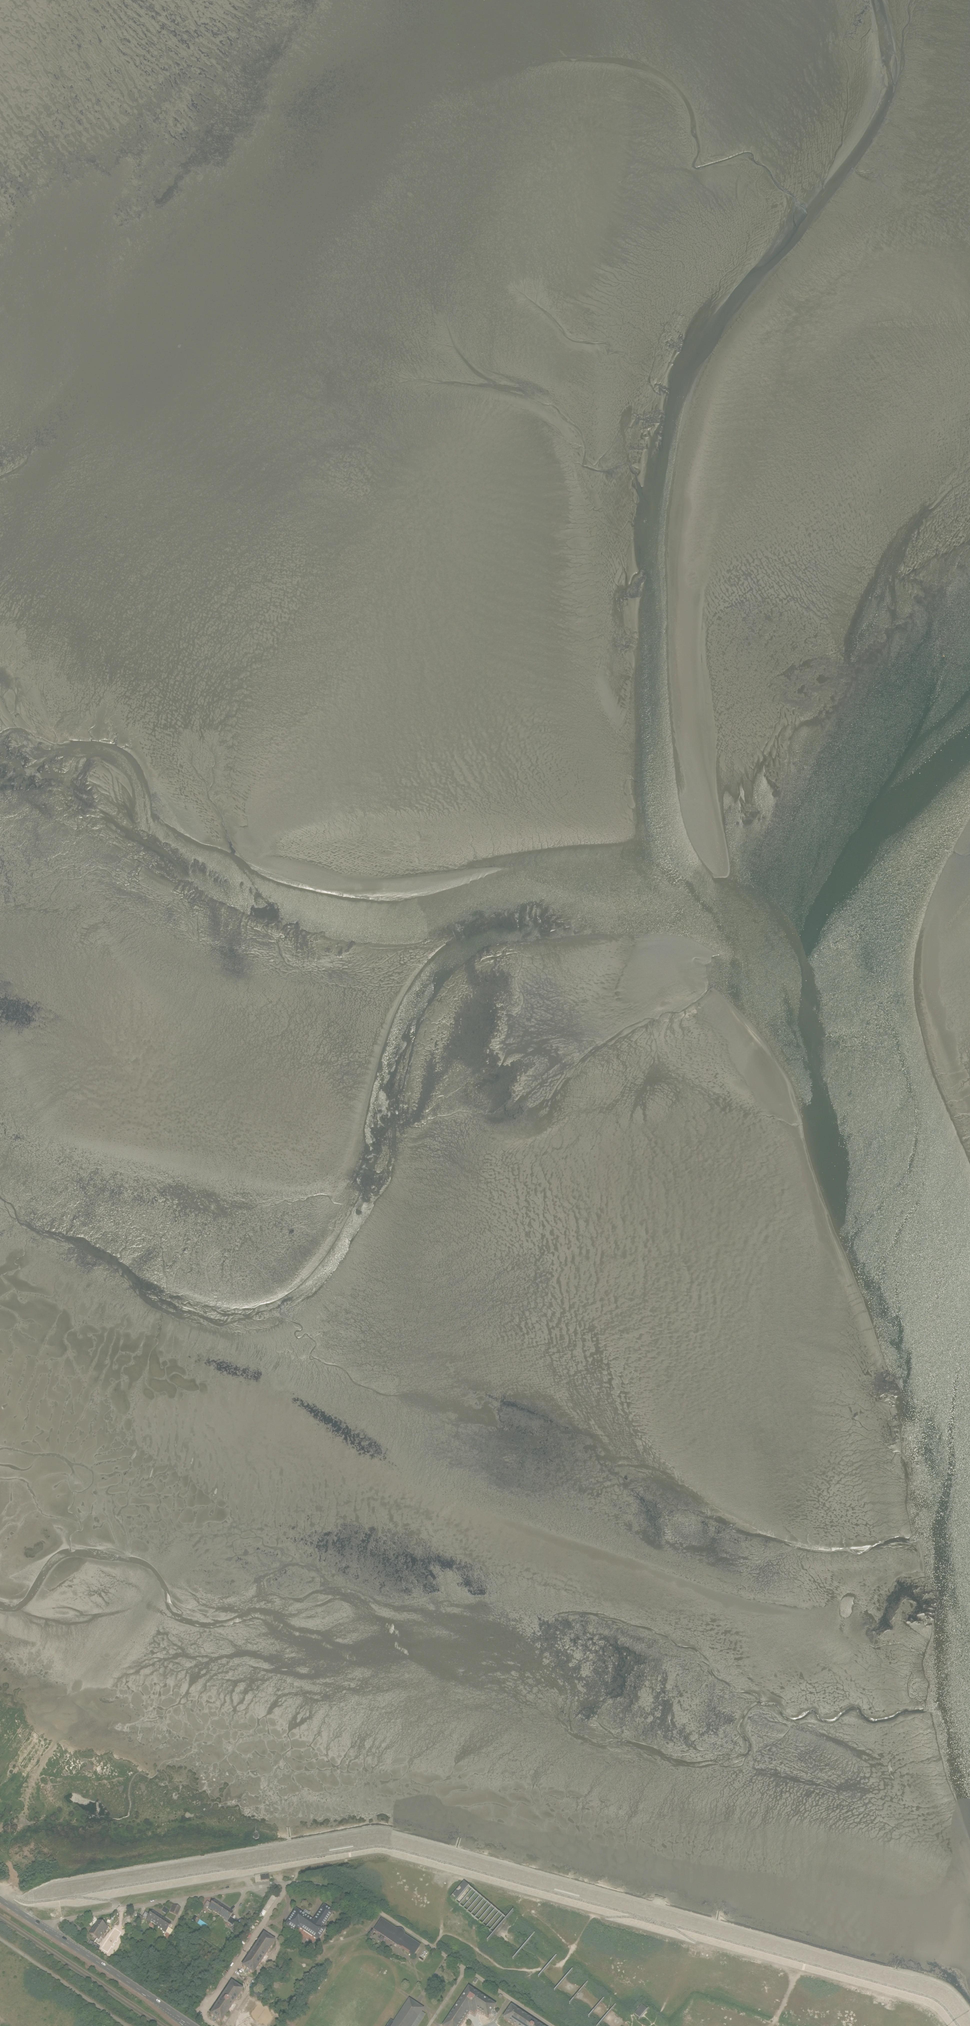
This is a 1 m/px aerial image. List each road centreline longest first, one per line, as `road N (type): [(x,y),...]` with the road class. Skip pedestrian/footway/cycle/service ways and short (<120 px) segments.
road 1 (track): [(959,2025),(921,1994),(384,1846),(34,1902),(15,1898)]
road 2 (tertiary): [(194,2025),(0,1898)]
road 3 (track): [(947,2025),(926,2005),(804,1973),(767,2025)]

